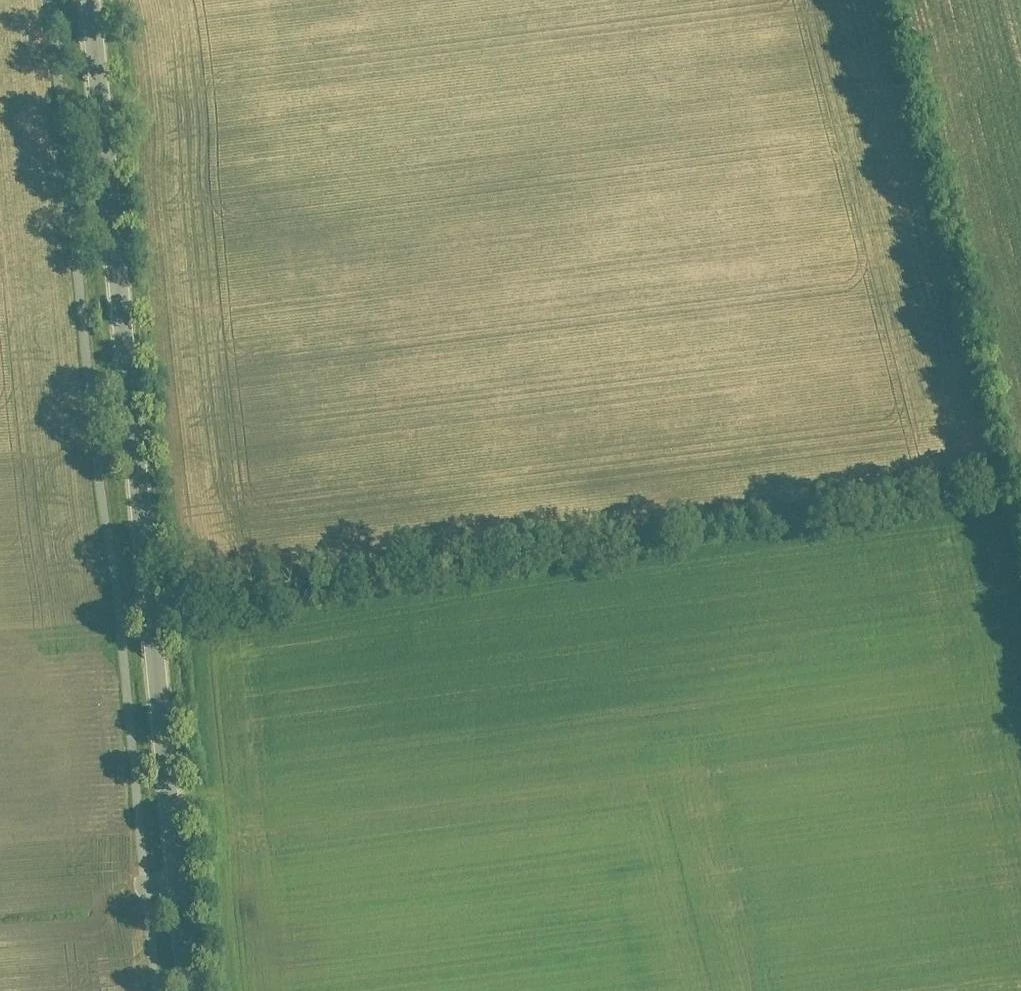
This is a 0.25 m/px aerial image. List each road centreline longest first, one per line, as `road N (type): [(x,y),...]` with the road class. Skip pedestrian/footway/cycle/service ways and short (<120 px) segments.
road 1 (tertiary): [(92,0),(191,990)]

